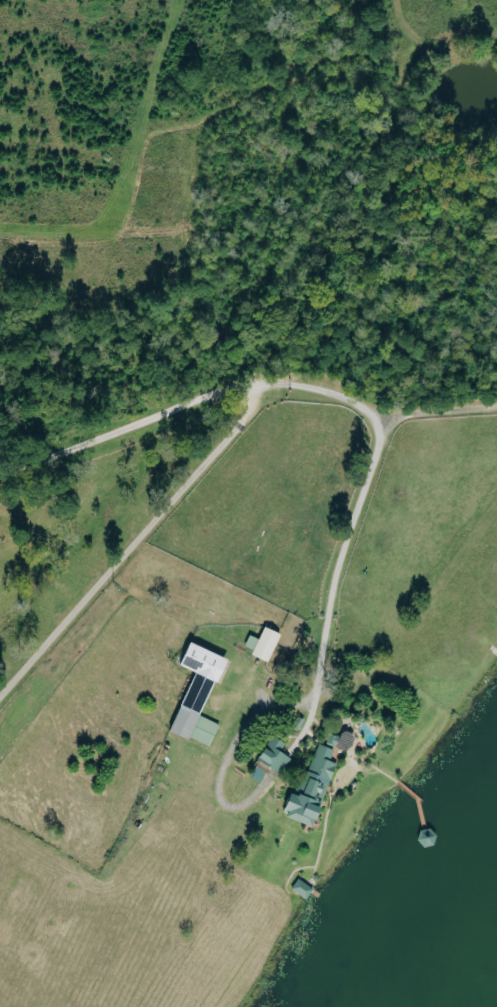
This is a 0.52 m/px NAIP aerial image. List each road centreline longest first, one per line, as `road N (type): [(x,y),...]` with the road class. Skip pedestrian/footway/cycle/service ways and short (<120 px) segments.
road 1 (residential): [(258,383),(195,399),(0,476)]
road 2 (residential): [(377,412),(306,386),(258,383)]
road 3 (track): [(377,412),(496,406)]

